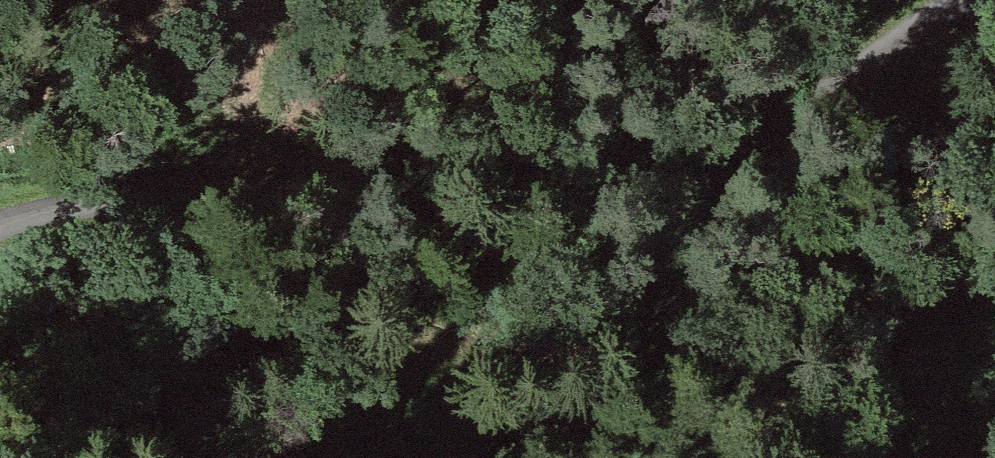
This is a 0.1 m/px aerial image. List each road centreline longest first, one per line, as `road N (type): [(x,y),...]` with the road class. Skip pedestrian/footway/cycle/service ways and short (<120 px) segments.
road 1 (track): [(963,0),(729,148),(625,163),(248,181),(0,222)]
road 2 (track): [(994,288),(809,348),(558,343),(322,365)]

